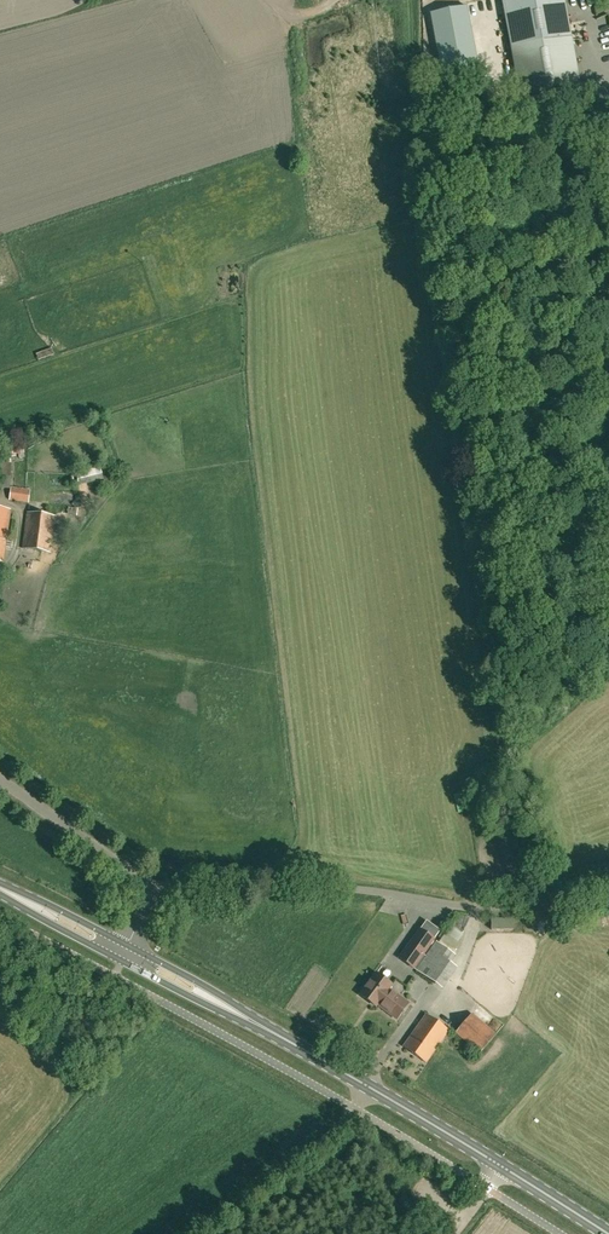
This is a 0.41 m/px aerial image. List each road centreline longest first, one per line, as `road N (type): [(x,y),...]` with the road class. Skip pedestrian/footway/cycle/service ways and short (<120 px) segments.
road 1 (secondary): [(603,1233),(371,1087),(125,955)]
road 2 (unclassified): [(157,893),(183,881),(232,879),(504,910),(608,889)]
road 3 (unclassified): [(157,893),(0,778)]
road 4 (secondary): [(125,955),(0,892)]

